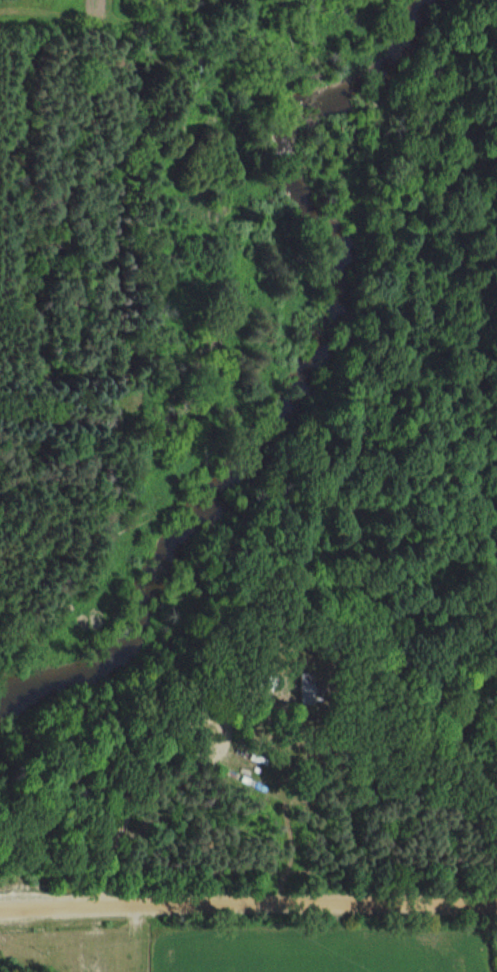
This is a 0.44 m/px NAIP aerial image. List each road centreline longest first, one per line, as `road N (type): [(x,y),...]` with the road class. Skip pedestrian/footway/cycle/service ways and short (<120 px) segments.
road 1 (residential): [(0,911),(496,905)]

